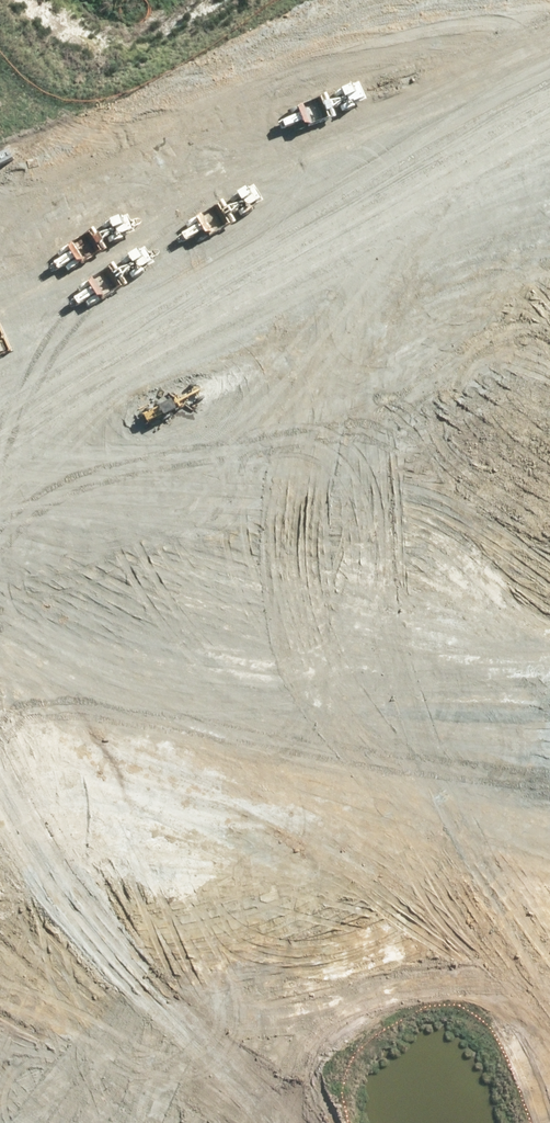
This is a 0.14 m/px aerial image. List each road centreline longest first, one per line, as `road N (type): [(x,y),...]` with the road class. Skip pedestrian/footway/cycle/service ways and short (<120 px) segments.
road 1 (unknown): [(0,28),(109,21),(549,273)]
road 2 (residential): [(277,1045),(135,706)]
road 3 (unknown): [(135,706),(0,419)]
road 4 (residential): [(277,1045),(549,954)]
road 5 (residential): [(48,1118),(277,1045)]

